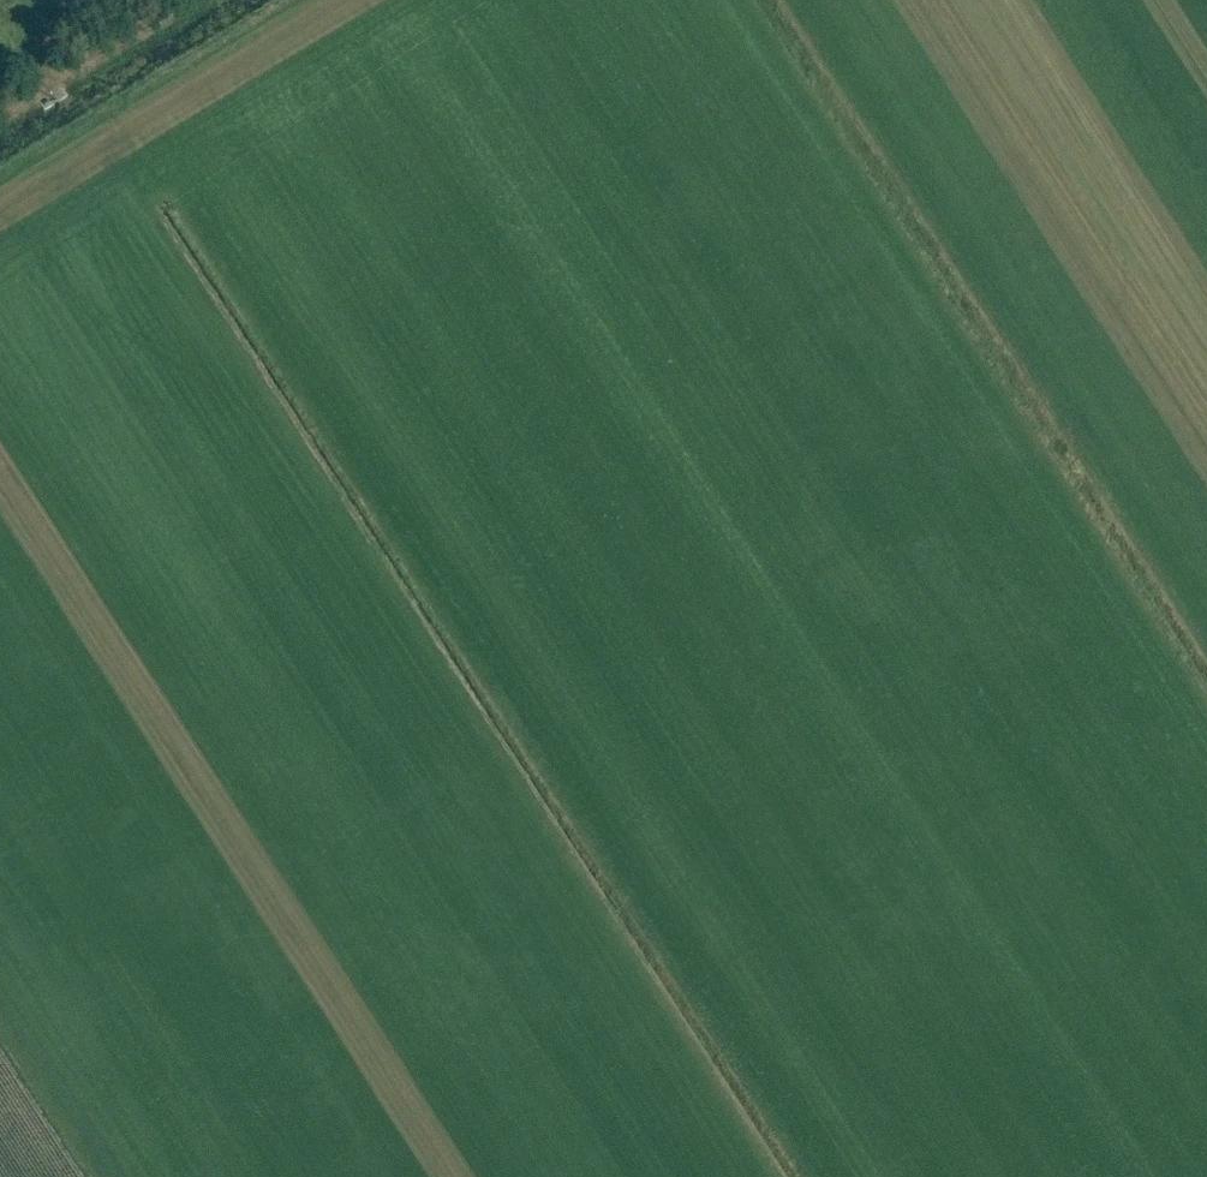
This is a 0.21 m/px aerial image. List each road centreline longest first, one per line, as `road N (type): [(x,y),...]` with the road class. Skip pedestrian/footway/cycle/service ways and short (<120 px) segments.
road 1 (track): [(0,76),(126,0)]

